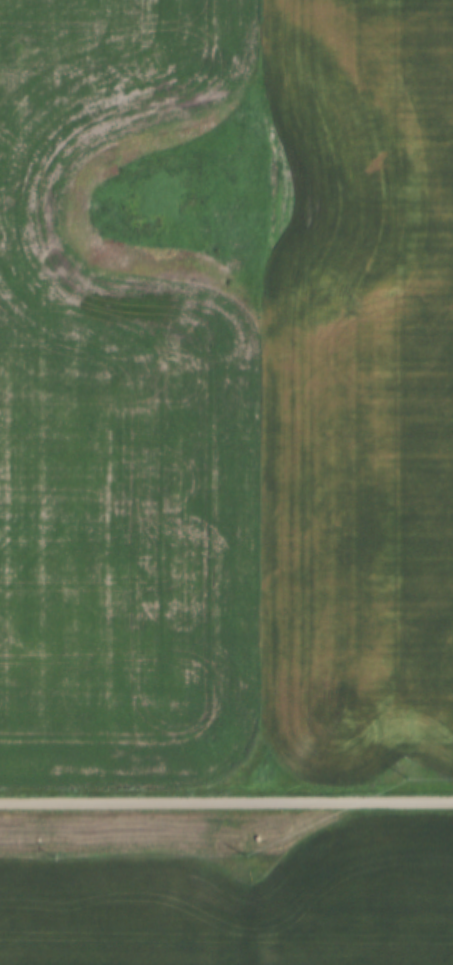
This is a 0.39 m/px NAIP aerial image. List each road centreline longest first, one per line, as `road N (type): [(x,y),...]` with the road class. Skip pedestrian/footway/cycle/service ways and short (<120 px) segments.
road 1 (residential): [(452,794),(0,796)]

